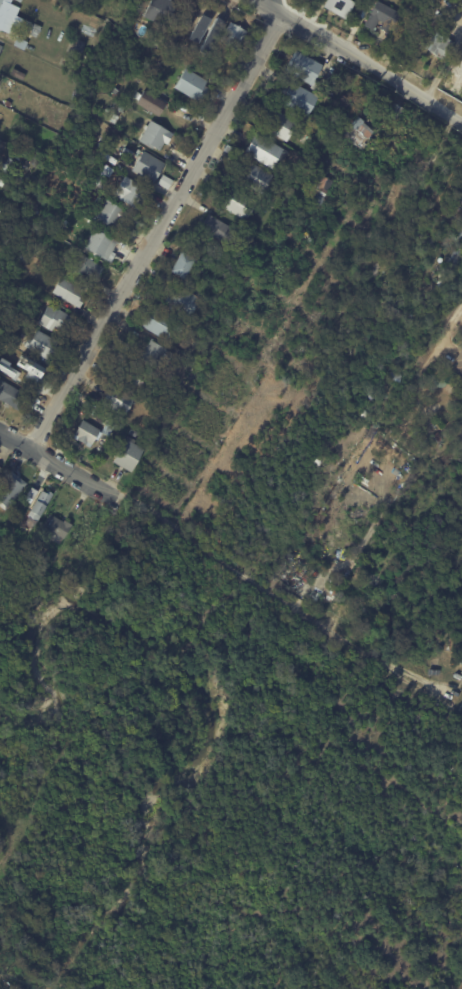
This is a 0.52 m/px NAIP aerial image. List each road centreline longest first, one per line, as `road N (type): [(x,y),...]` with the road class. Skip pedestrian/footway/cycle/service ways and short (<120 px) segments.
road 1 (residential): [(30,451),(280,16)]
road 2 (residential): [(106,493),(152,506),(442,684)]
road 3 (residential): [(280,16),(461,122)]
road 4 (residential): [(0,434),(106,493)]

